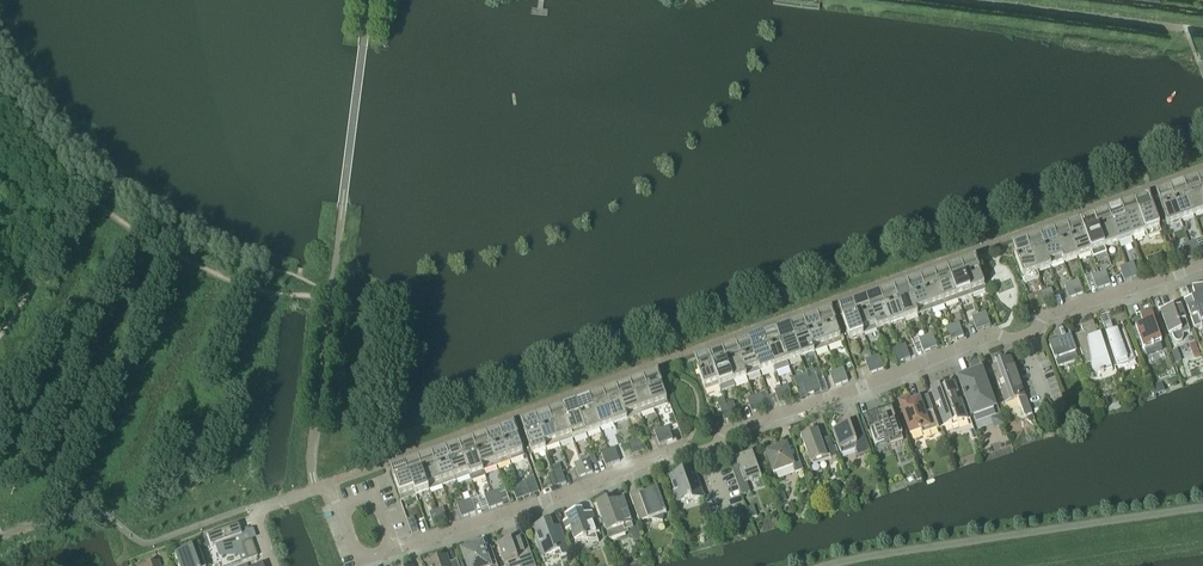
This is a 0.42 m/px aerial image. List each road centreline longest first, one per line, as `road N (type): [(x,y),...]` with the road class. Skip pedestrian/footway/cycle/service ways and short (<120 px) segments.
road 1 (residential): [(709,459),(723,432),(996,333),(1024,343),(1045,317),(1202,265)]
road 2 (residential): [(393,550),(678,448),(709,459)]
road 3 (residential): [(273,565),(253,508),(327,483),(339,510)]

